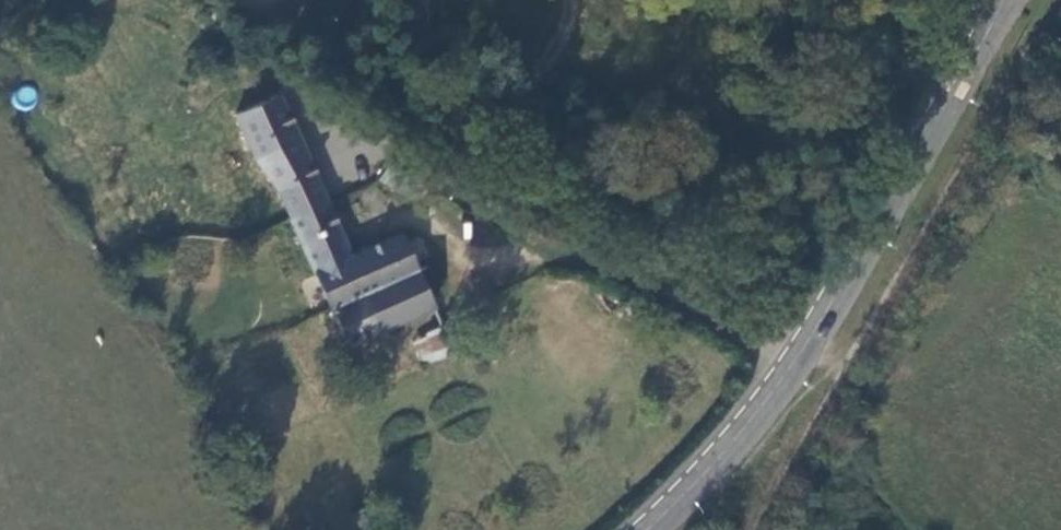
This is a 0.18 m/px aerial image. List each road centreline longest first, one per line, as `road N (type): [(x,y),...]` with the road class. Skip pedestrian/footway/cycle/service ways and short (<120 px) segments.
road 1 (secondary): [(1007,0),(799,364),(705,473),(642,529)]

